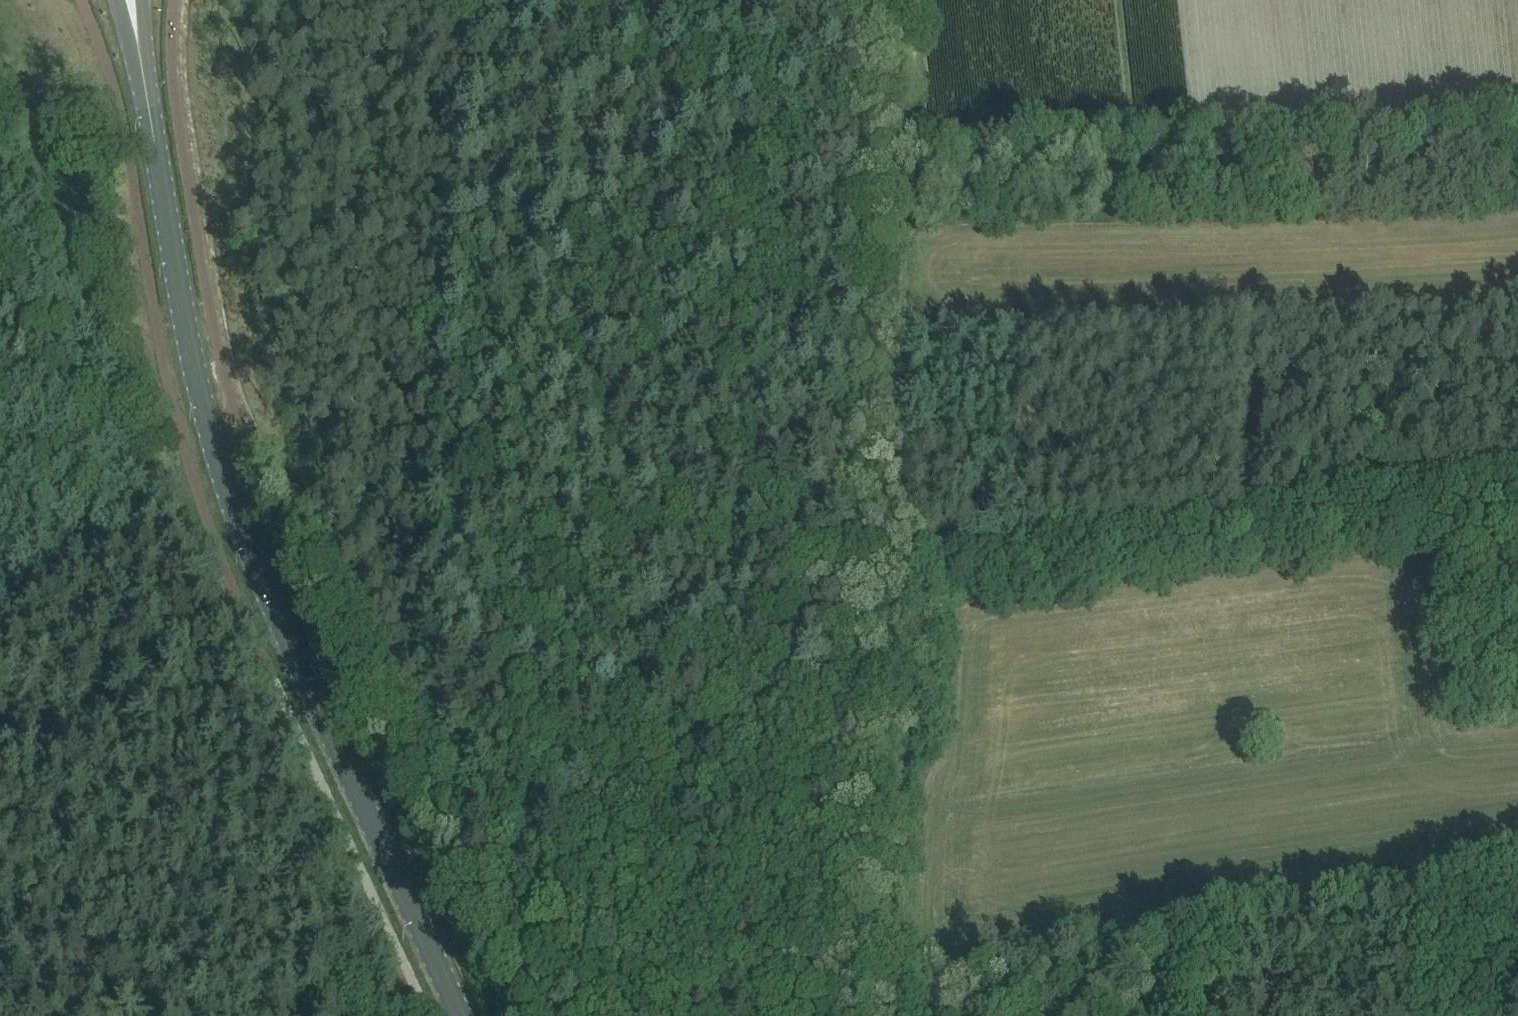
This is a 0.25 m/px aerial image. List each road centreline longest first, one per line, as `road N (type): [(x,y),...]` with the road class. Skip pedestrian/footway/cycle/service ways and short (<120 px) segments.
road 1 (track): [(905,0),(880,1015)]
road 2 (secondary): [(460,1015),(236,520),(201,402),(144,76)]

